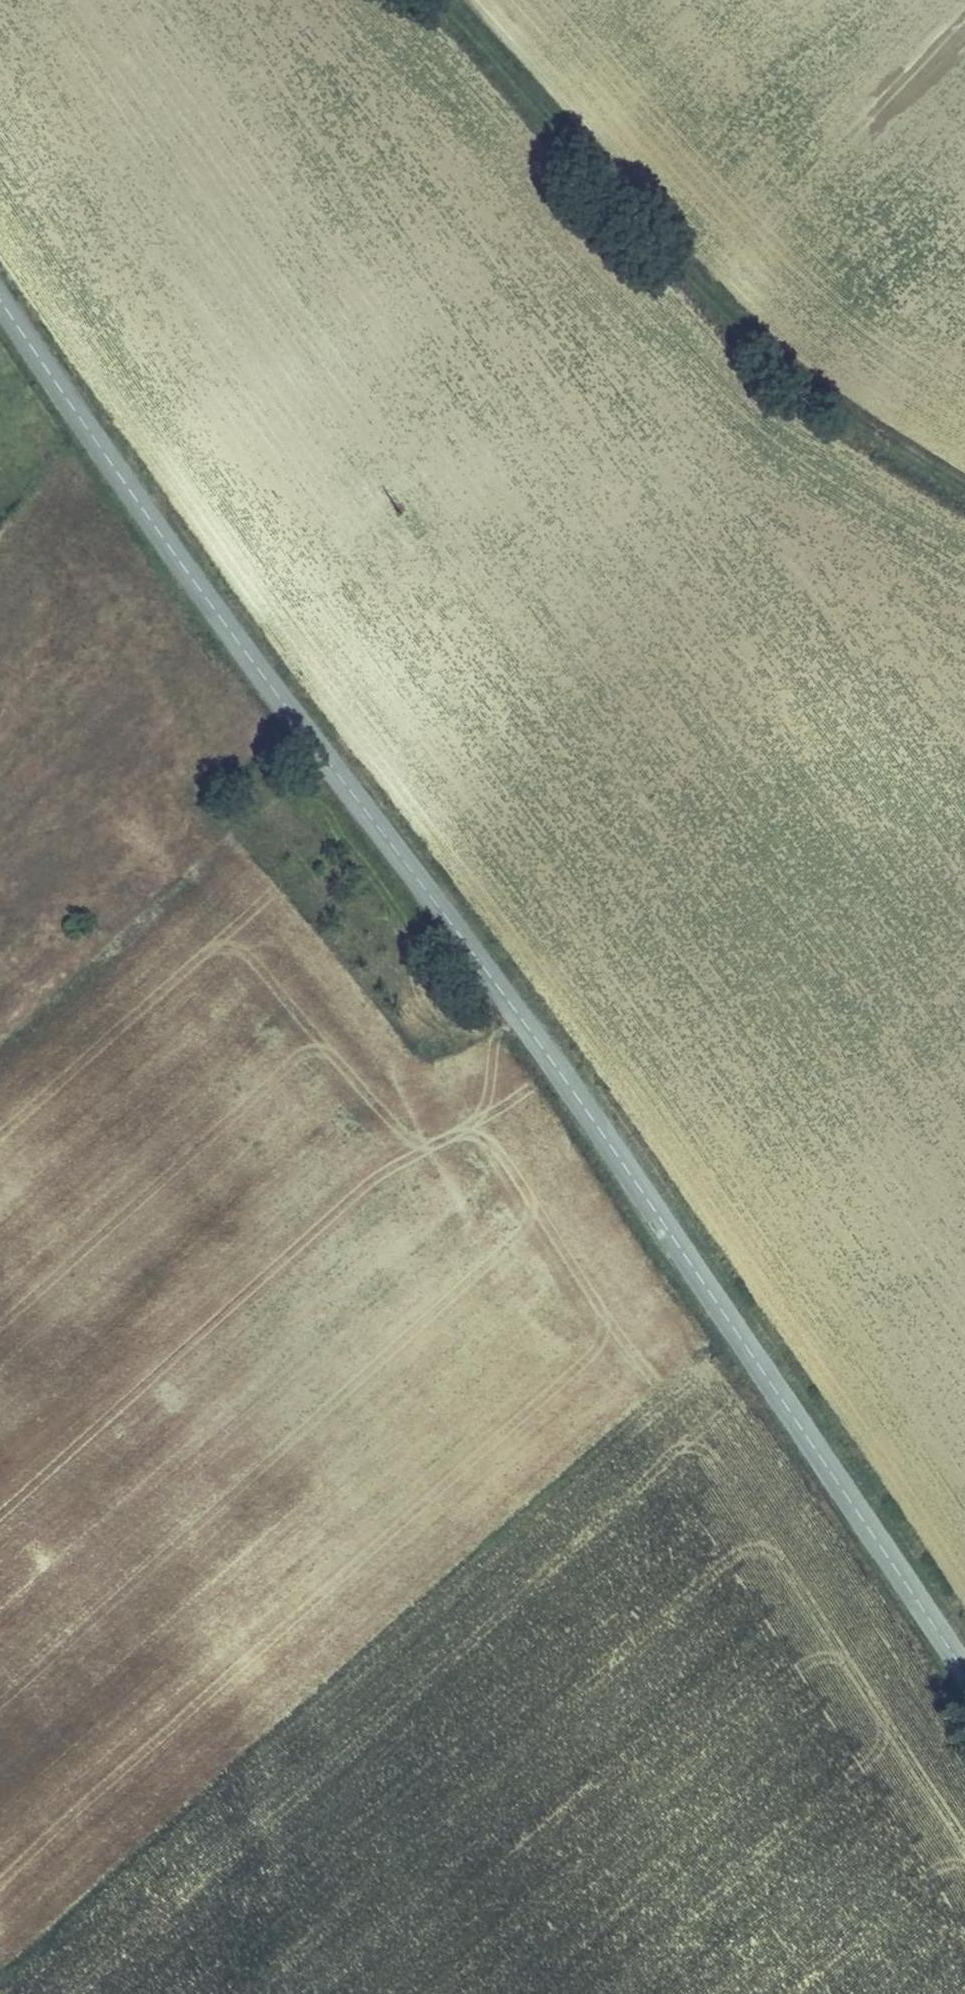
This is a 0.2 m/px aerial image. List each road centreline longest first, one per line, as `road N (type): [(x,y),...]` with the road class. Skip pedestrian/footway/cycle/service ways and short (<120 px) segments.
road 1 (tertiary): [(964,1670),(531,1027),(245,652),(0,295)]
road 2 (track): [(453,0),(738,313),(894,440),(964,482)]

